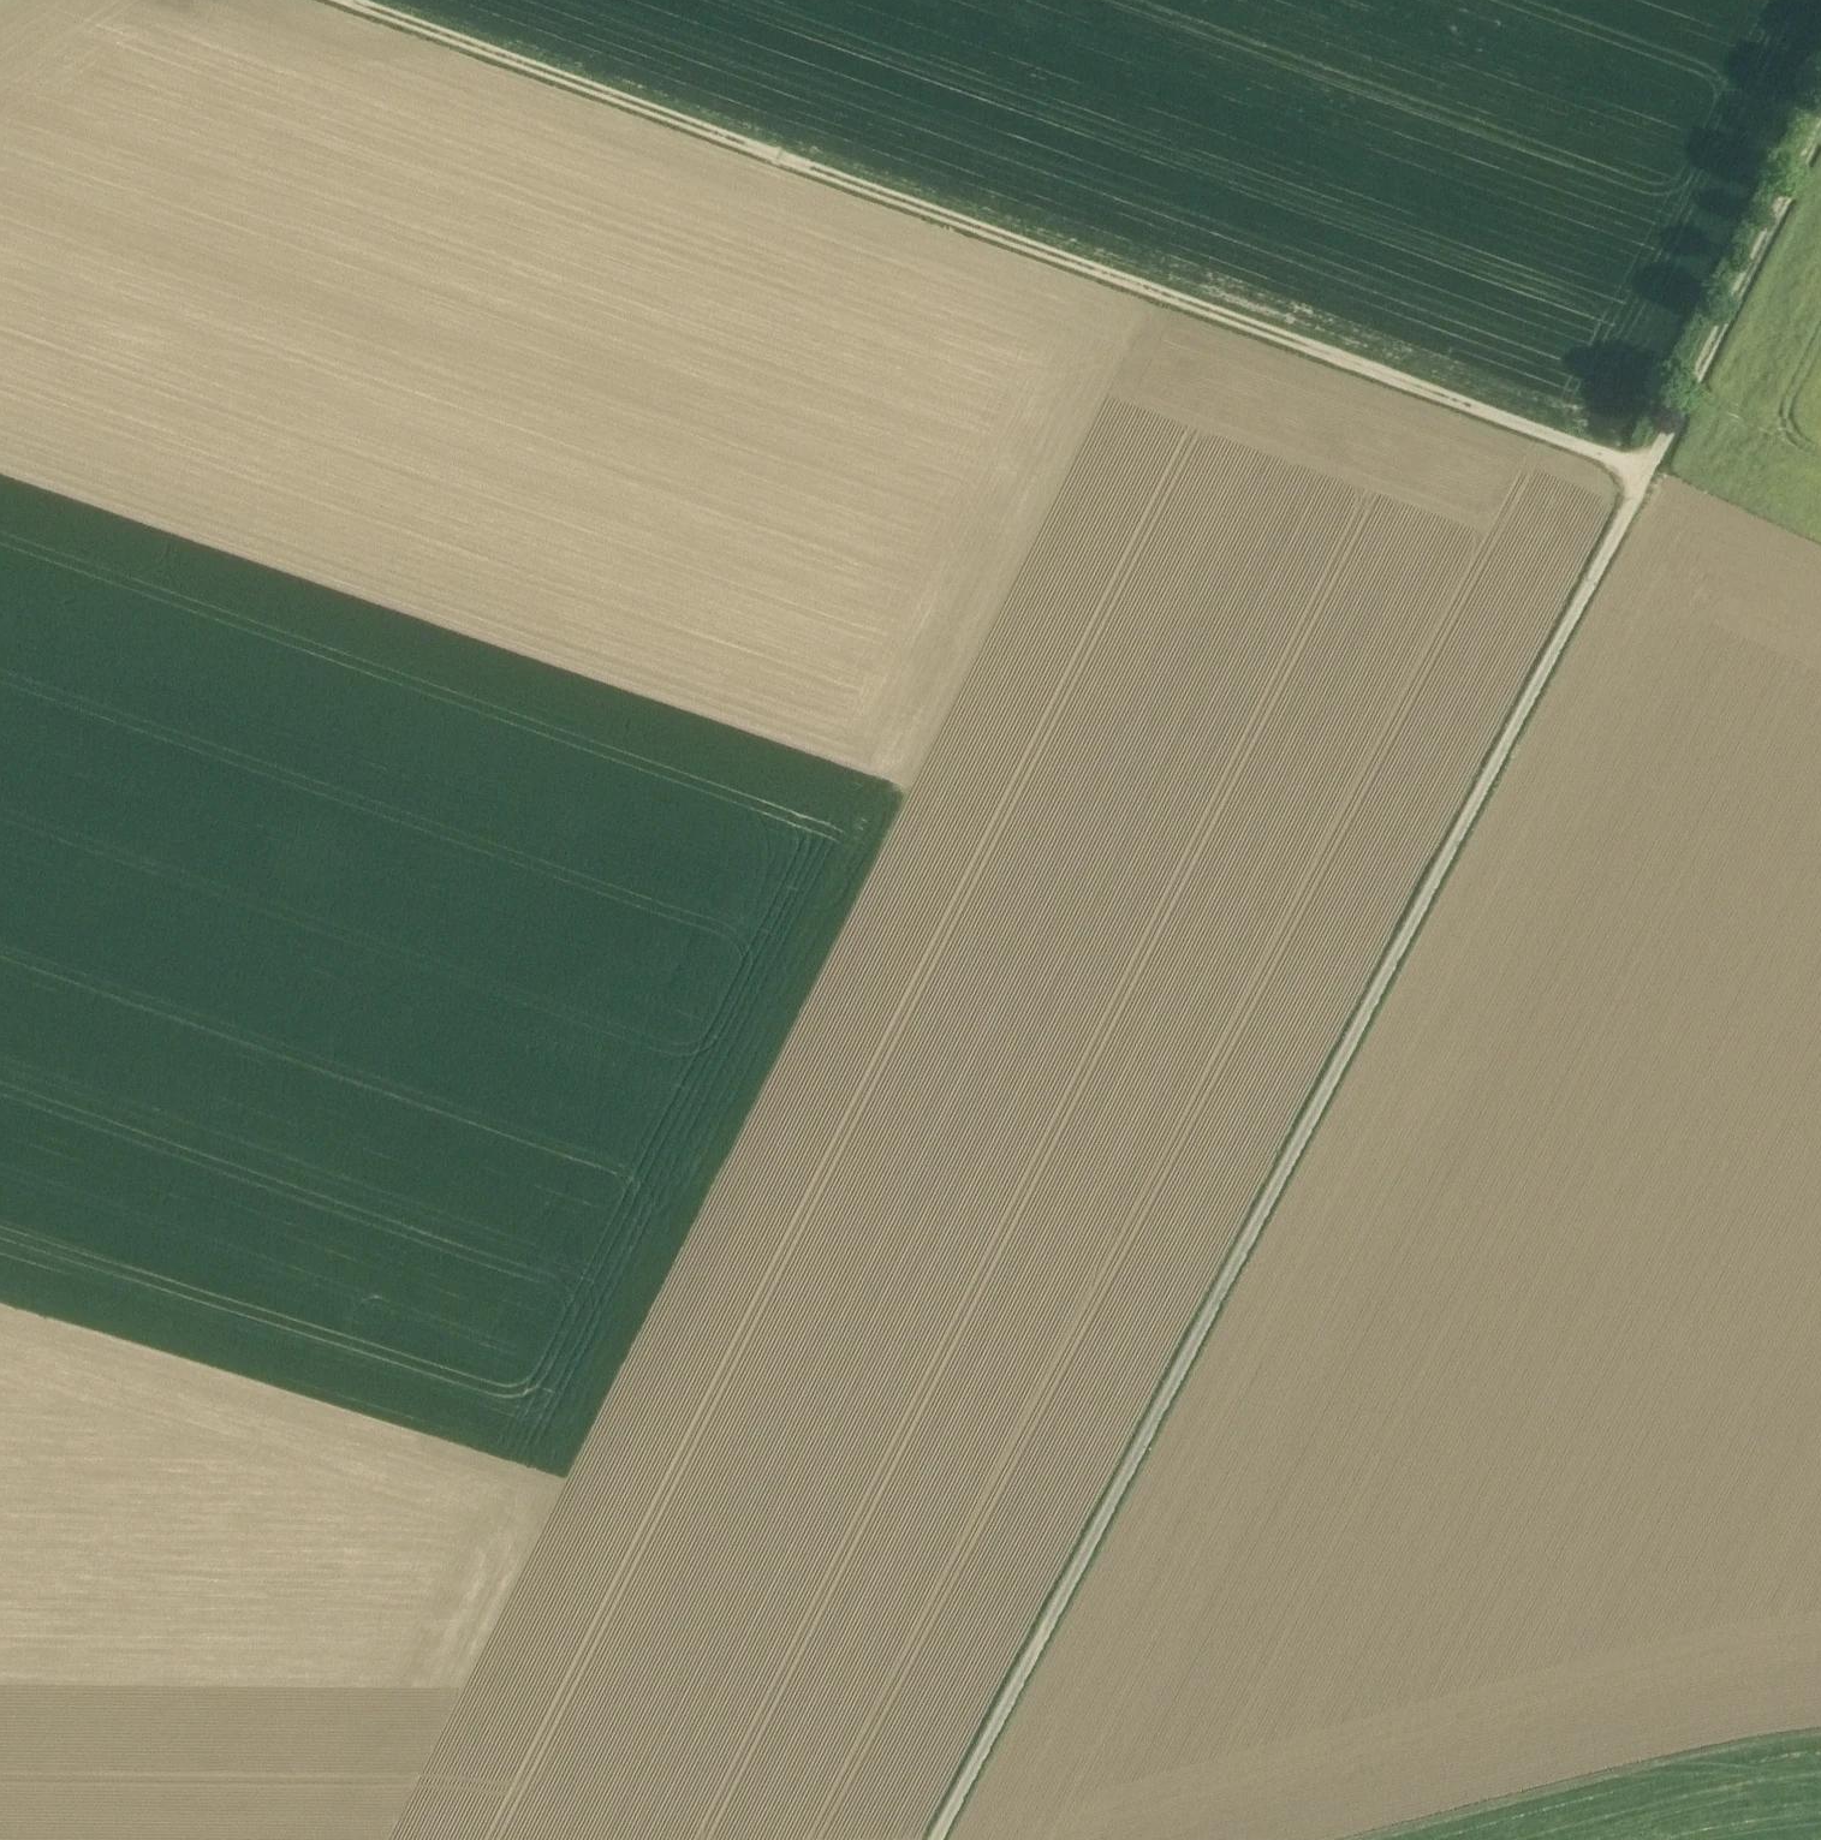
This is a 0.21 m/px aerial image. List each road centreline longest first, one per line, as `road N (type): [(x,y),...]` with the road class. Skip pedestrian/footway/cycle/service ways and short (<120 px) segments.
road 1 (unclassified): [(943,1839),(1820,128)]
road 2 (track): [(352,0),(844,168),(1652,470)]

